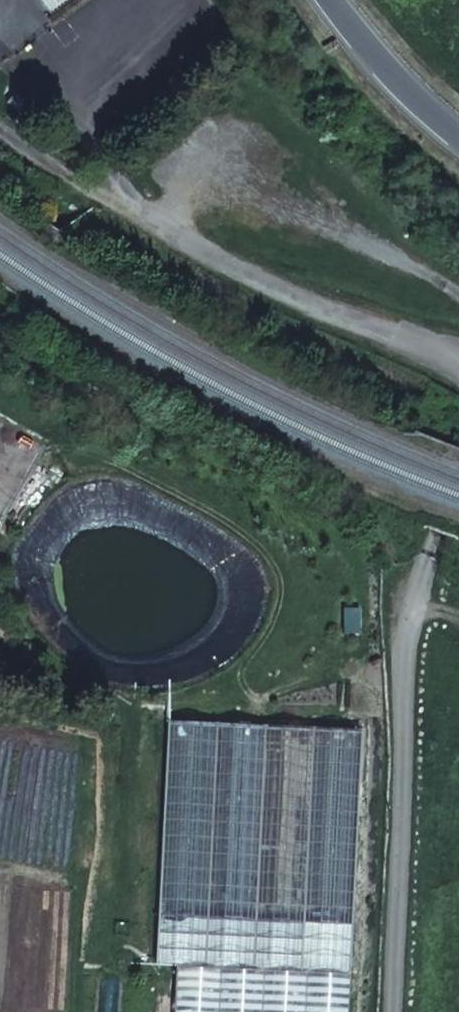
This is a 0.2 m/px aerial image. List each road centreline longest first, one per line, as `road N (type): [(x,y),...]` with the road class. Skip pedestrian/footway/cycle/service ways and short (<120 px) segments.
road 1 (unclassified): [(458,486),(411,617),(395,1011)]
road 2 (unclassified): [(84,189),(458,365)]
road 3 (motorway): [(331,0),(408,101),(458,141)]
road 4 (track): [(84,189),(0,303)]

